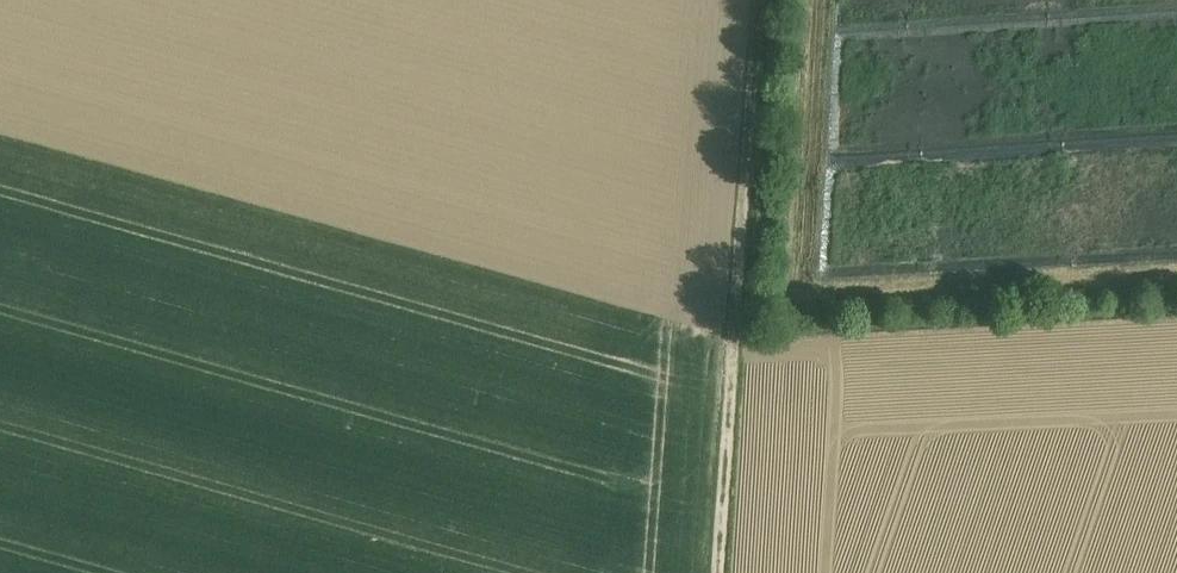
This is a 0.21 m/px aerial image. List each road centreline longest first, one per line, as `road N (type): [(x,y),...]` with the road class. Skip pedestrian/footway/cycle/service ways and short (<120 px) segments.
road 1 (track): [(717,572),(761,0)]

